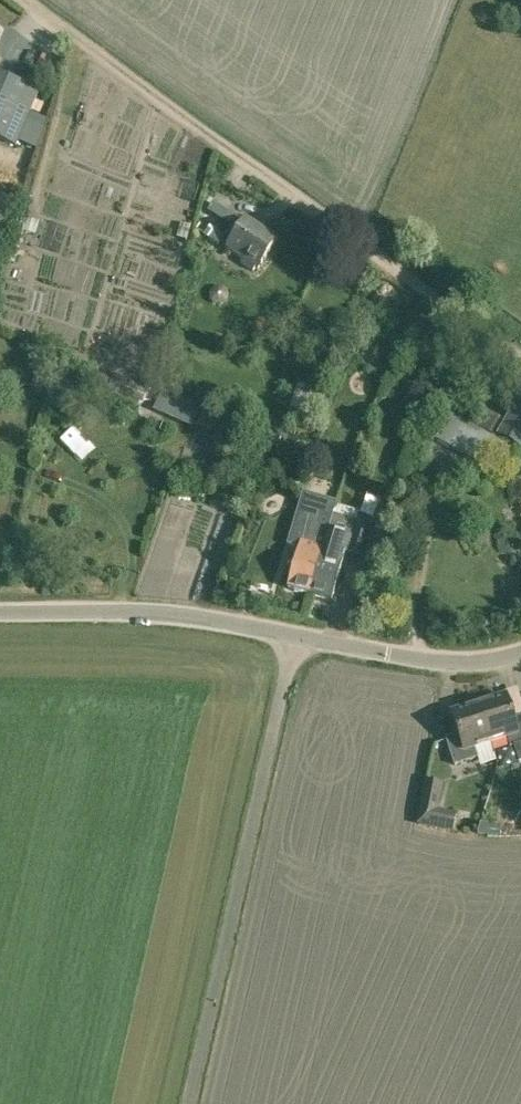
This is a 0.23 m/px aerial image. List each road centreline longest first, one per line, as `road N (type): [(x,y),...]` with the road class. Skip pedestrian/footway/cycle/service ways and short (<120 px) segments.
road 1 (track): [(520,364),(22,0)]
road 2 (unclassified): [(0,612),(191,614),(460,663),(520,650)]

